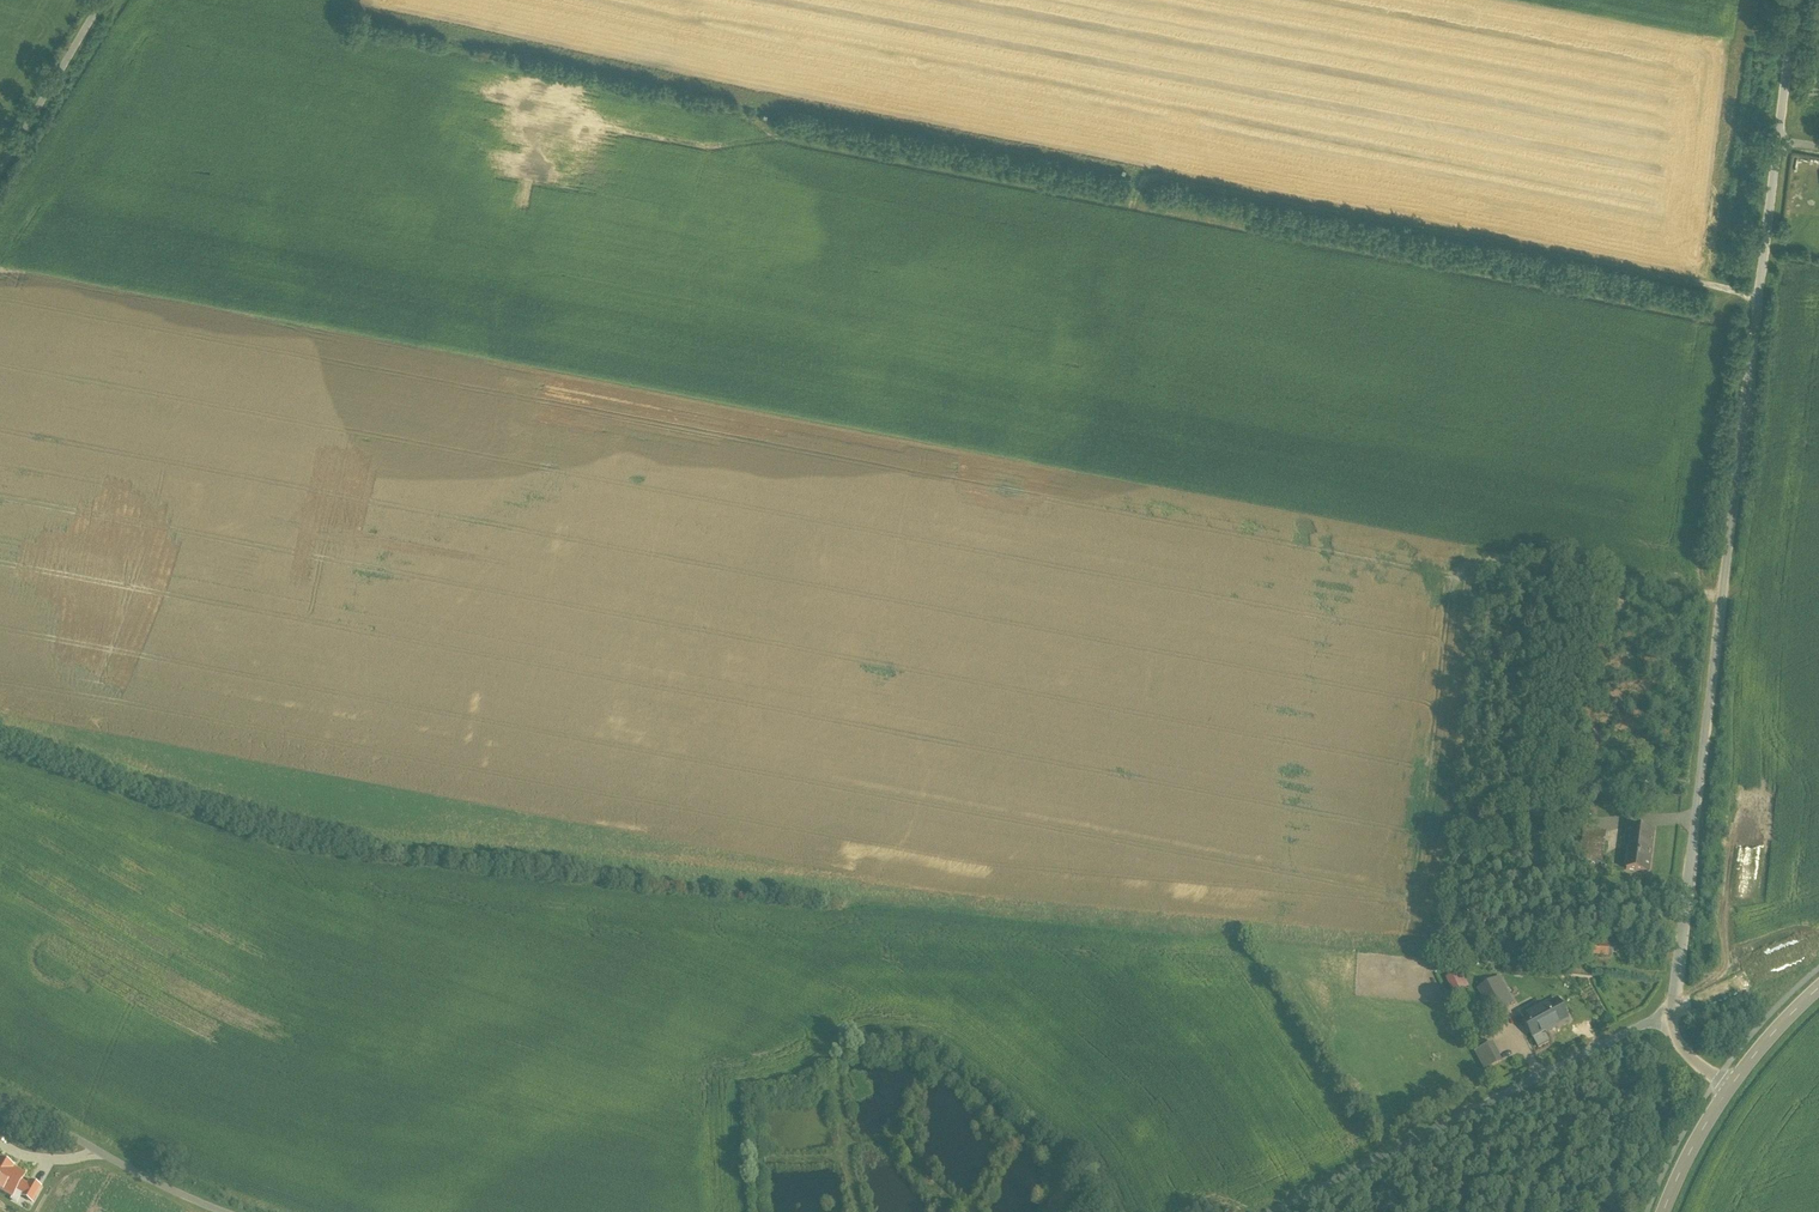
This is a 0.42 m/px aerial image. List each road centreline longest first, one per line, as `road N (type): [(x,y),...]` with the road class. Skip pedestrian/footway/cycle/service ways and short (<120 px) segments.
road 1 (unclassified): [(1670,1017),(1796,0)]
road 2 (track): [(1761,300),(1162,182)]
road 3 (unclassified): [(1670,1017),(1285,1211)]
road 4 (unclassified): [(218,1211),(0,1100)]
road 5 (unclassified): [(96,0),(0,152)]
road 6 (unclassified): [(1818,954),(1670,1017)]
road 7 (tertiary): [(1663,1211),(1729,1089)]
road 8 (tertiary): [(1729,1089),(1818,990)]

